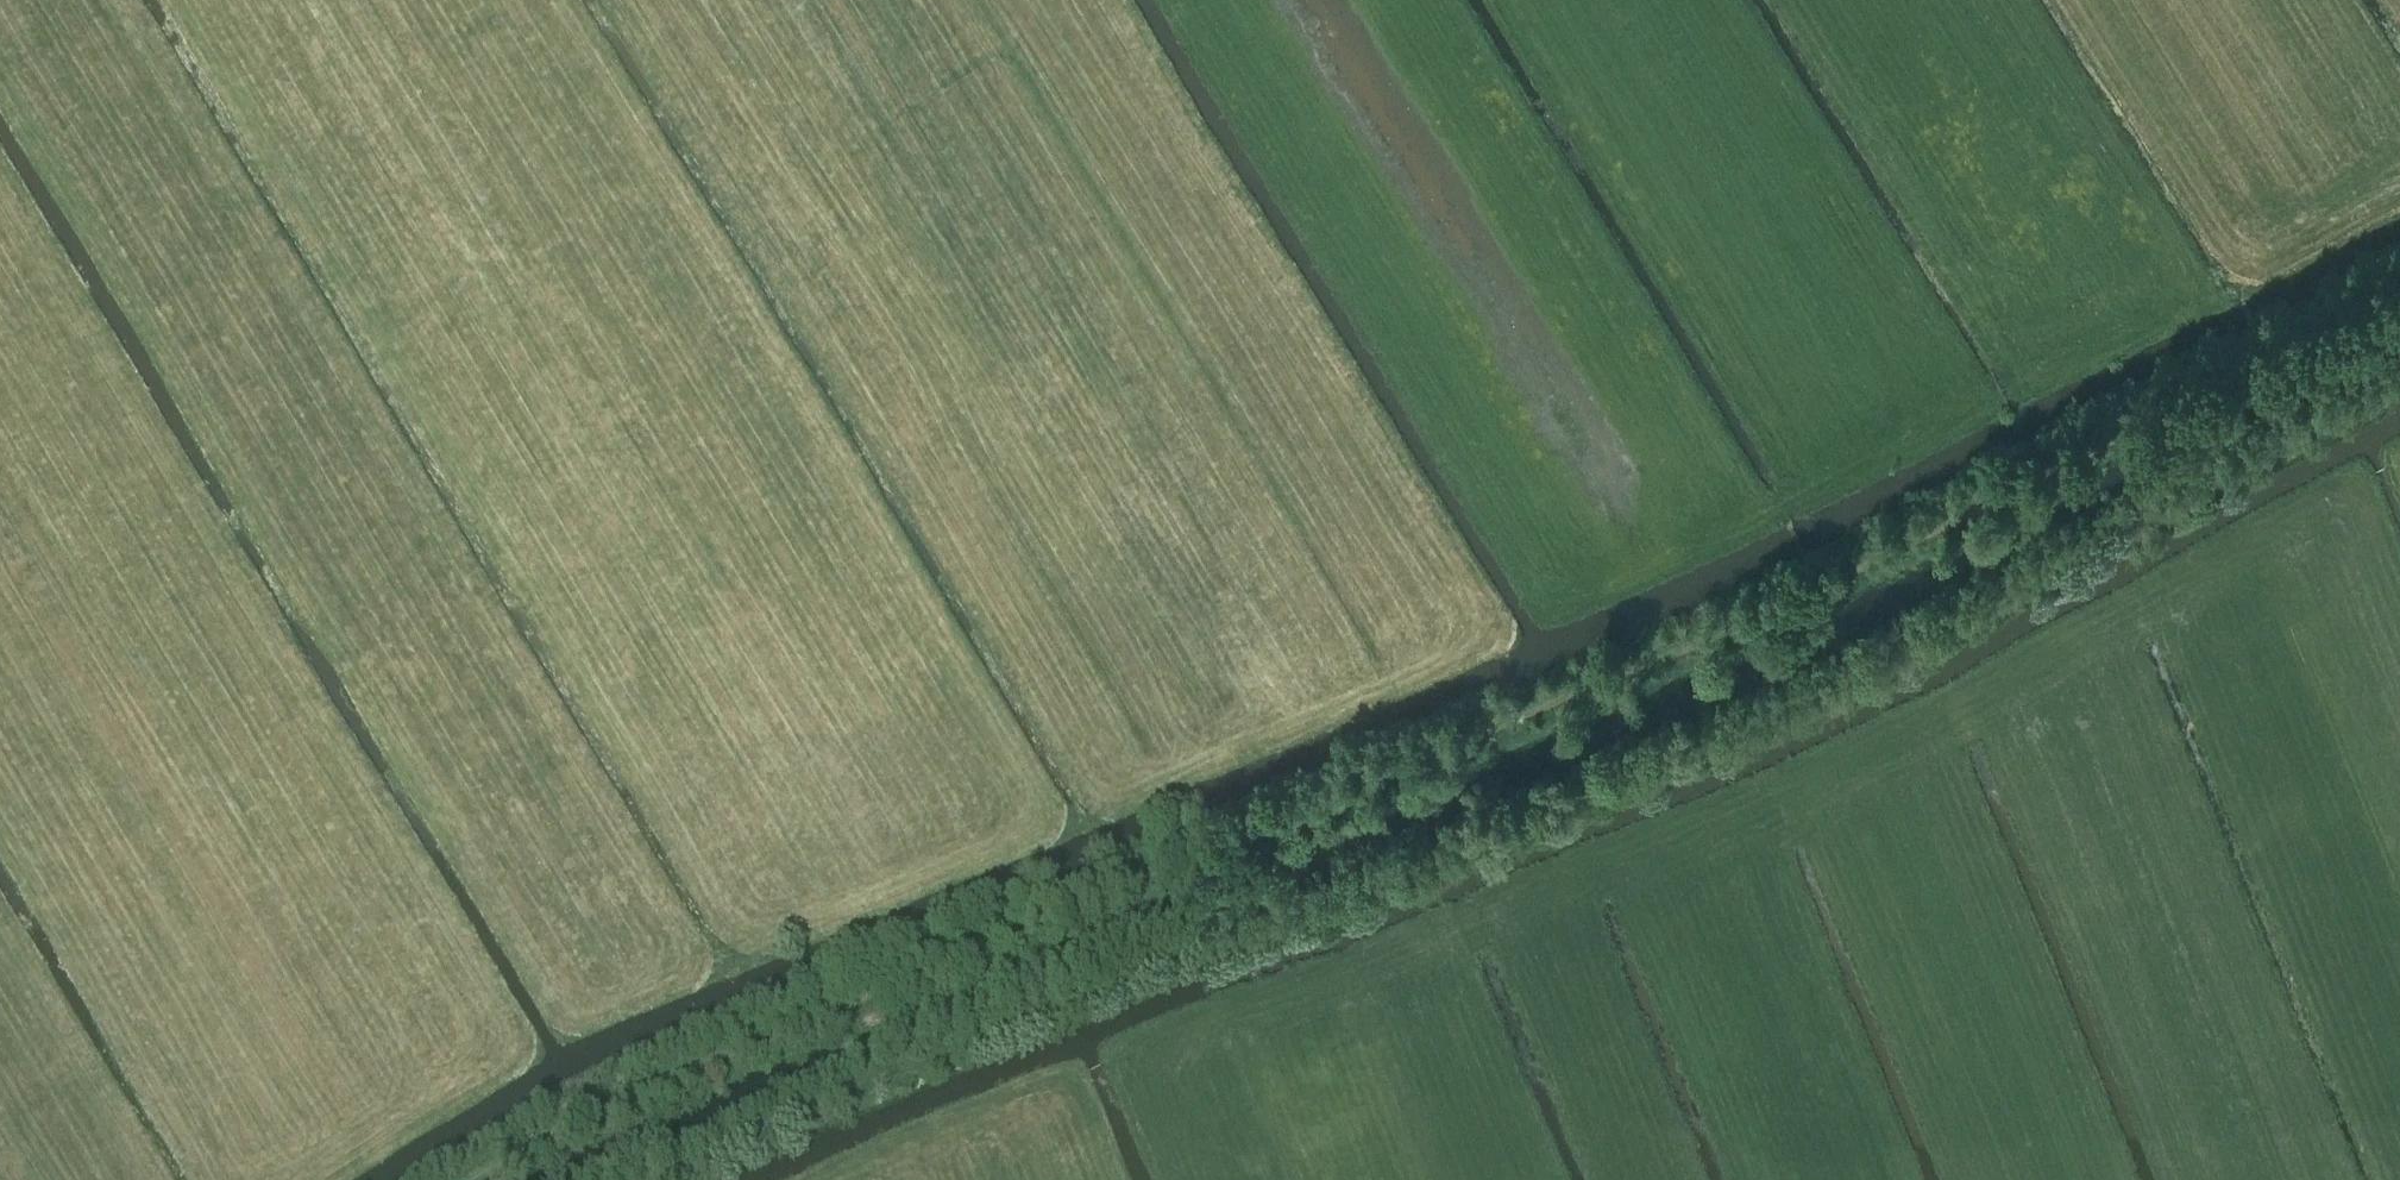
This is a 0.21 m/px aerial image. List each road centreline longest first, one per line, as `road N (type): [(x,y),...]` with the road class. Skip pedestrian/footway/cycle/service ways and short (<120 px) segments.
road 1 (track): [(2399,190),(2236,277)]

